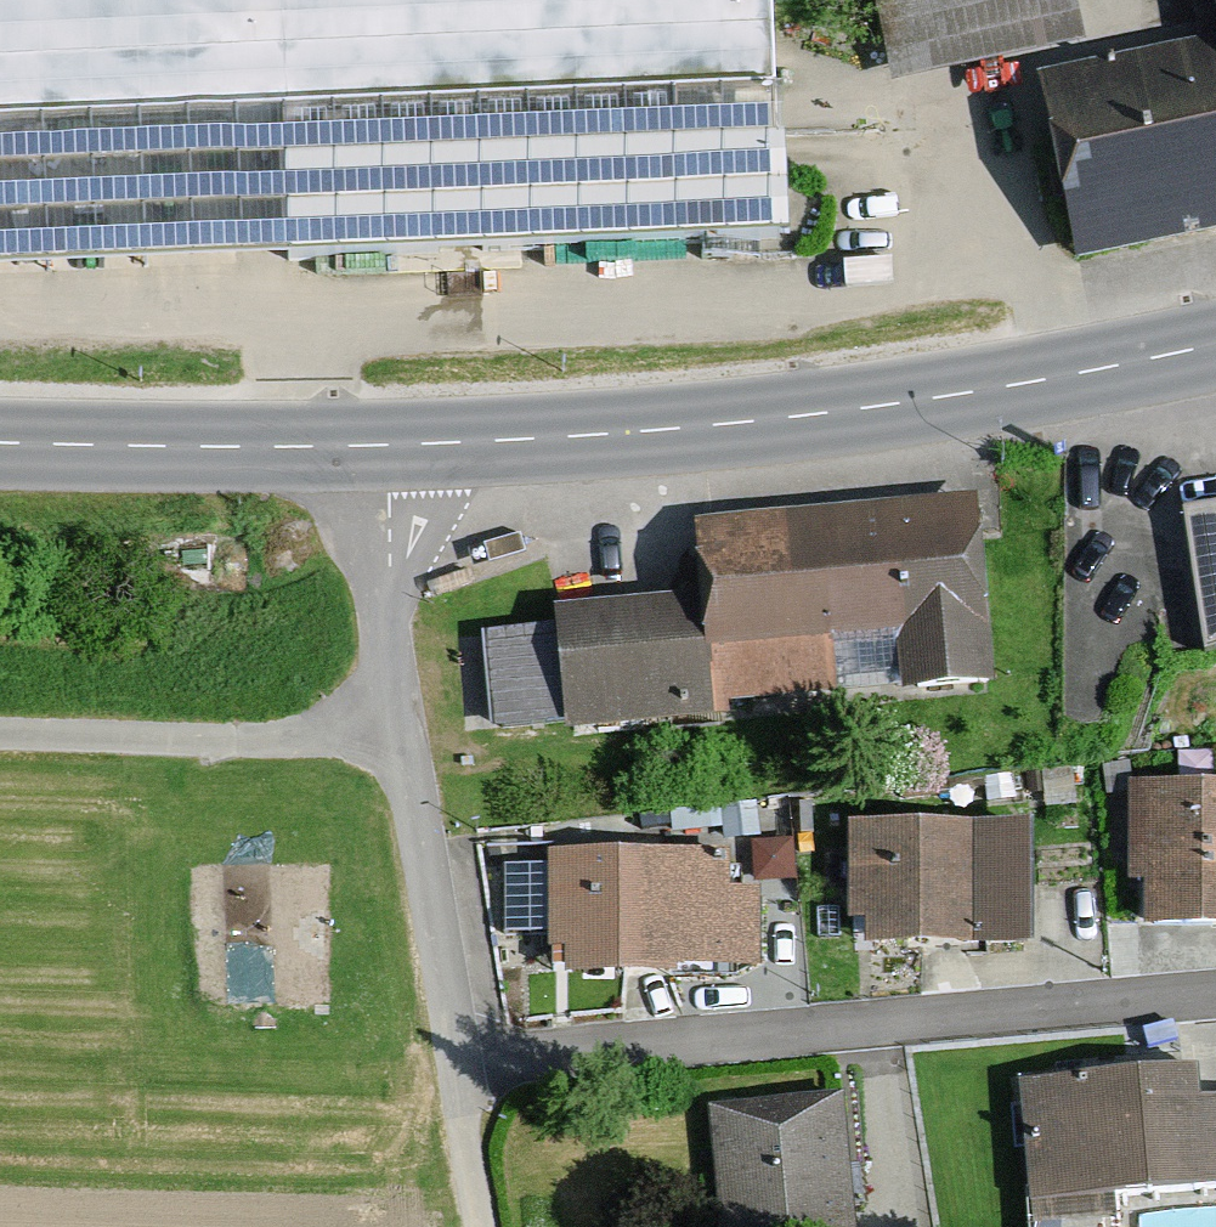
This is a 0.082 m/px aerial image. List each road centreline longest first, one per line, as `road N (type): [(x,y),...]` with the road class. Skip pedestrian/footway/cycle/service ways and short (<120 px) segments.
road 1 (residential): [(1215,994),(456,1063),(399,711),(385,446)]
road 2 (primary): [(1215,344),(919,401),(660,430),(385,446)]
road 3 (track): [(0,732),(287,740),(344,732),(399,711)]
road 4 (primary): [(385,446),(0,443)]
road 5 (track): [(456,1063),(481,1226)]

